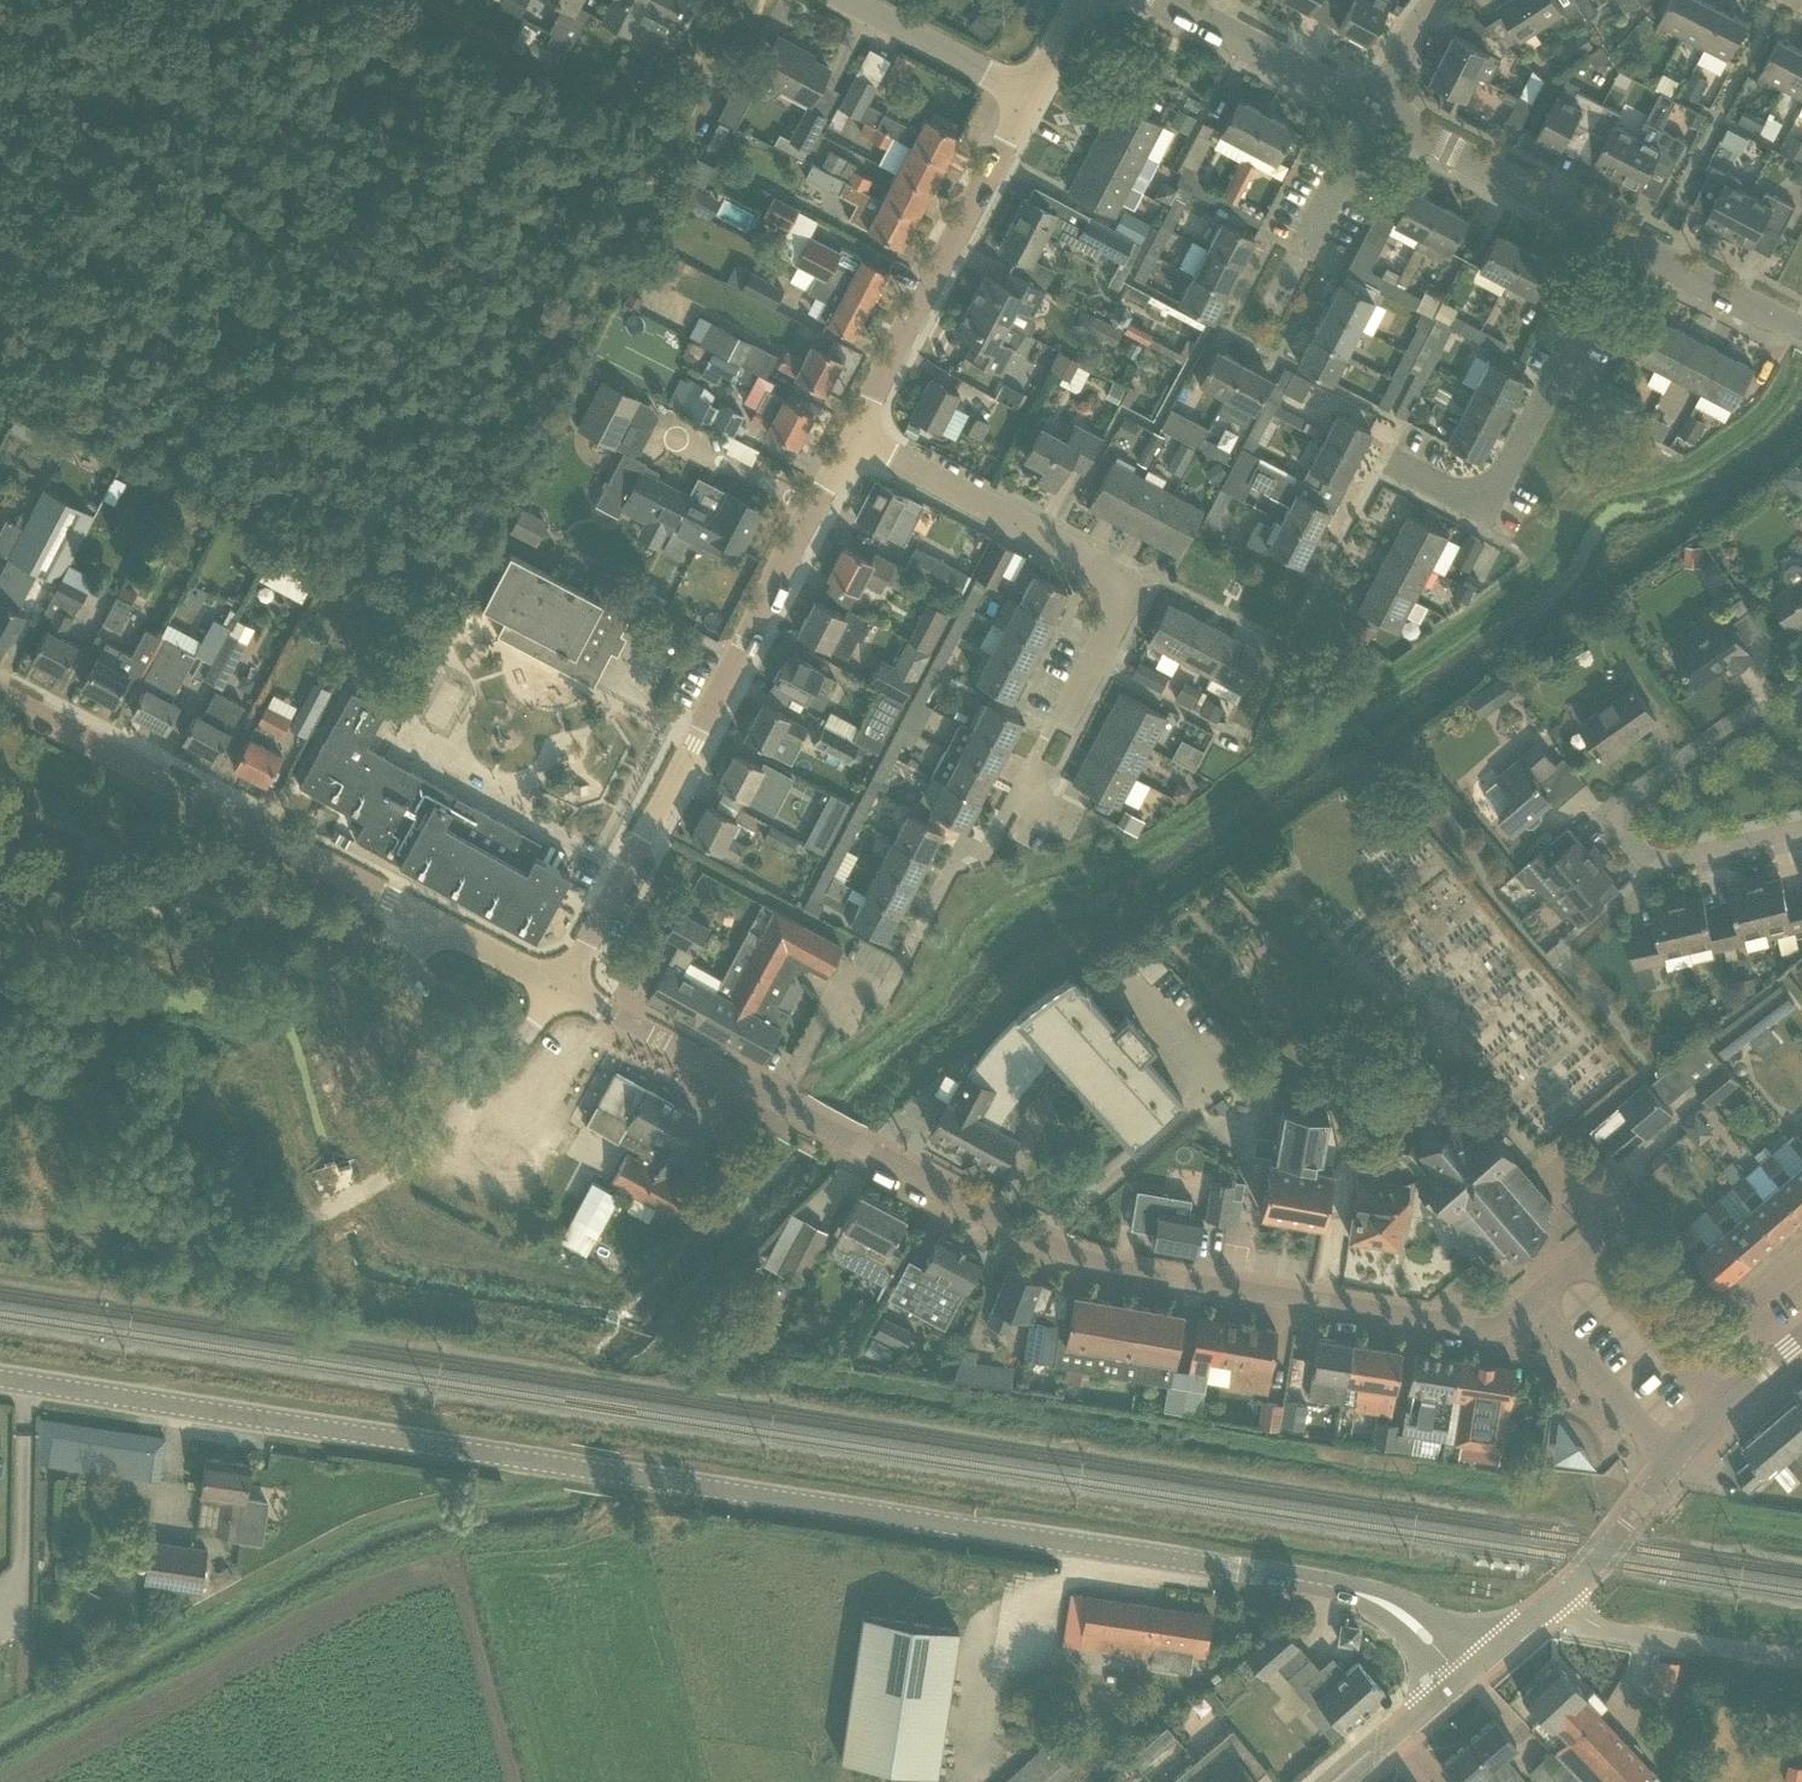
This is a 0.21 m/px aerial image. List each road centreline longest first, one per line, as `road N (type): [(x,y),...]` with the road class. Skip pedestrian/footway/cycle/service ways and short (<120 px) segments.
road 1 (tertiary): [(1465,1673),(1390,1610),(1341,1589),(0,1378)]
road 2 (residential): [(1532,1302),(1506,1323),(1477,1329),(1102,1267),(1047,1246),(557,987)]
road 3 (residential): [(557,987),(850,436)]
road 4 (residential): [(1016,799),(1125,605),(1121,583),(850,436)]
road 5 (residential): [(433,922),(0,693)]
road 6 (unclassified): [(433,922),(389,975),(339,975),(0,920)]
road 7 (residential): [(1801,828),(1655,863),(1616,825),(1618,807),(1748,712),(1801,708)]
road 8 (residential): [(1386,458),(1487,508),(1626,242)]
road 9 (residential): [(850,436),(1031,101)]
road 10 (tertiary): [(1626,242),(1371,114)]
road 11 (residential): [(1720,1412),(1588,1257),(1532,1302)]
road 12 (unclassified): [(1801,1660),(1612,1632),(1556,1598)]
road 13 (tertiary): [(1371,114),(1164,0)]
road 14 (residential): [(1031,101),(839,0)]
road 15 (residential): [(1532,1302),(1669,1468)]
road 16 (tertiary): [(1801,333),(1626,242)]
road 17 (tertiary): [(1556,1598),(1669,1468)]
road 18 (unclassified): [(1336,1781),(1465,1673)]
road 19 (residential): [(1308,243),(1371,114)]
road 20 (residential): [(557,987),(433,922)]
road 21 (residential): [(1371,114),(1431,0)]

